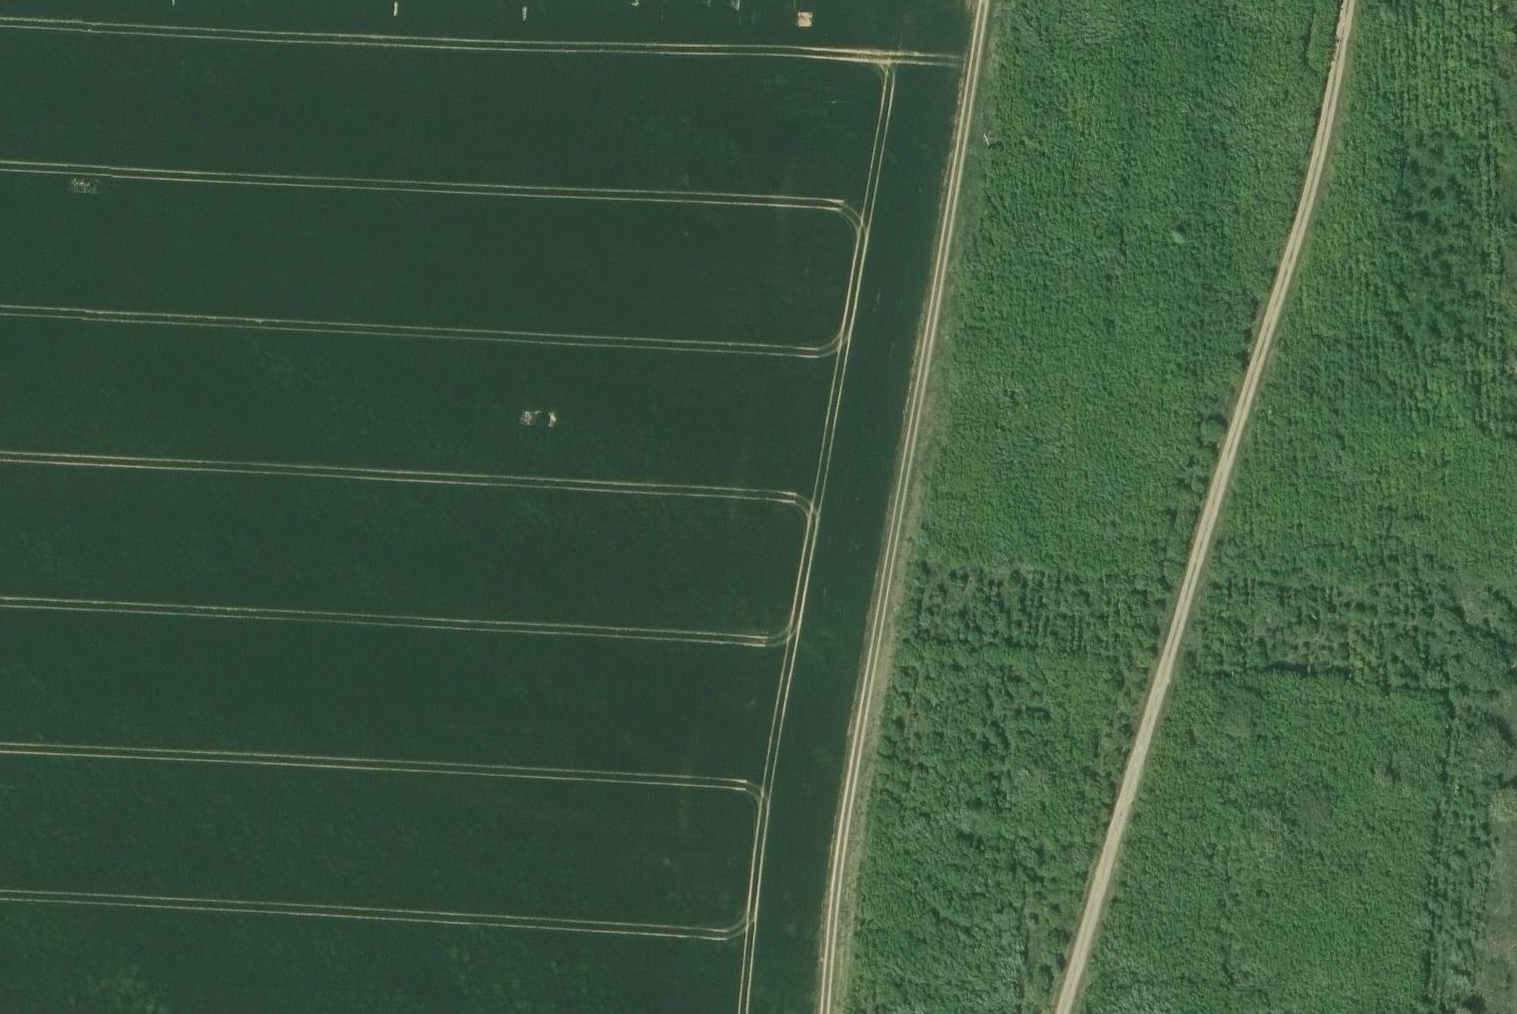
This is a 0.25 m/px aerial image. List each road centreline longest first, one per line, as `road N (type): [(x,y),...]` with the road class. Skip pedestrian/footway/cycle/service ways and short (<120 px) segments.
road 1 (track): [(1356,0),(1291,280),(1067,1013)]
road 2 (track): [(994,0),(845,867),(828,1013)]

